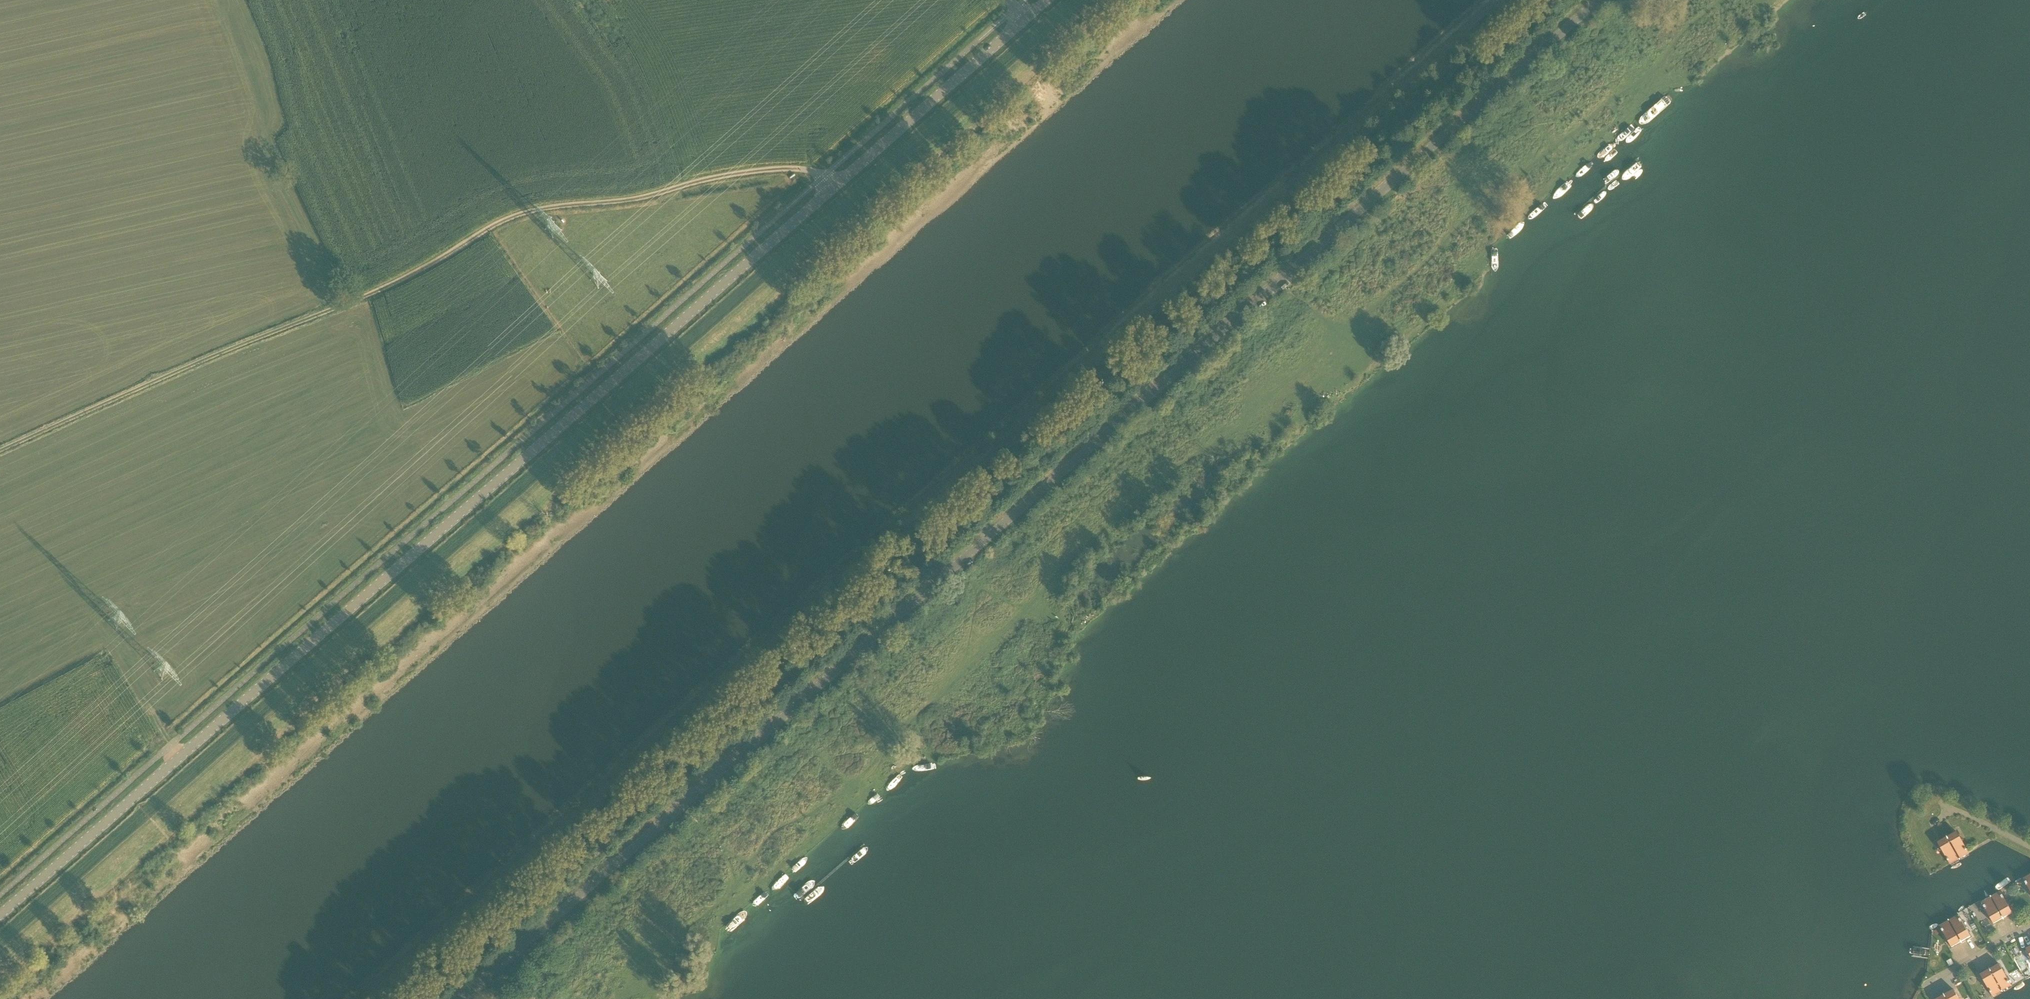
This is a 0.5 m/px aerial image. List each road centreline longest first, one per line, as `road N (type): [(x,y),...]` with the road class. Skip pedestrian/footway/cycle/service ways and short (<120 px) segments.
road 1 (unclassified): [(461,998),(1598,0)]
road 2 (tertiary): [(0,915),(1028,17)]
road 3 (track): [(825,176),(761,171),(499,221),(372,291),(0,450)]

